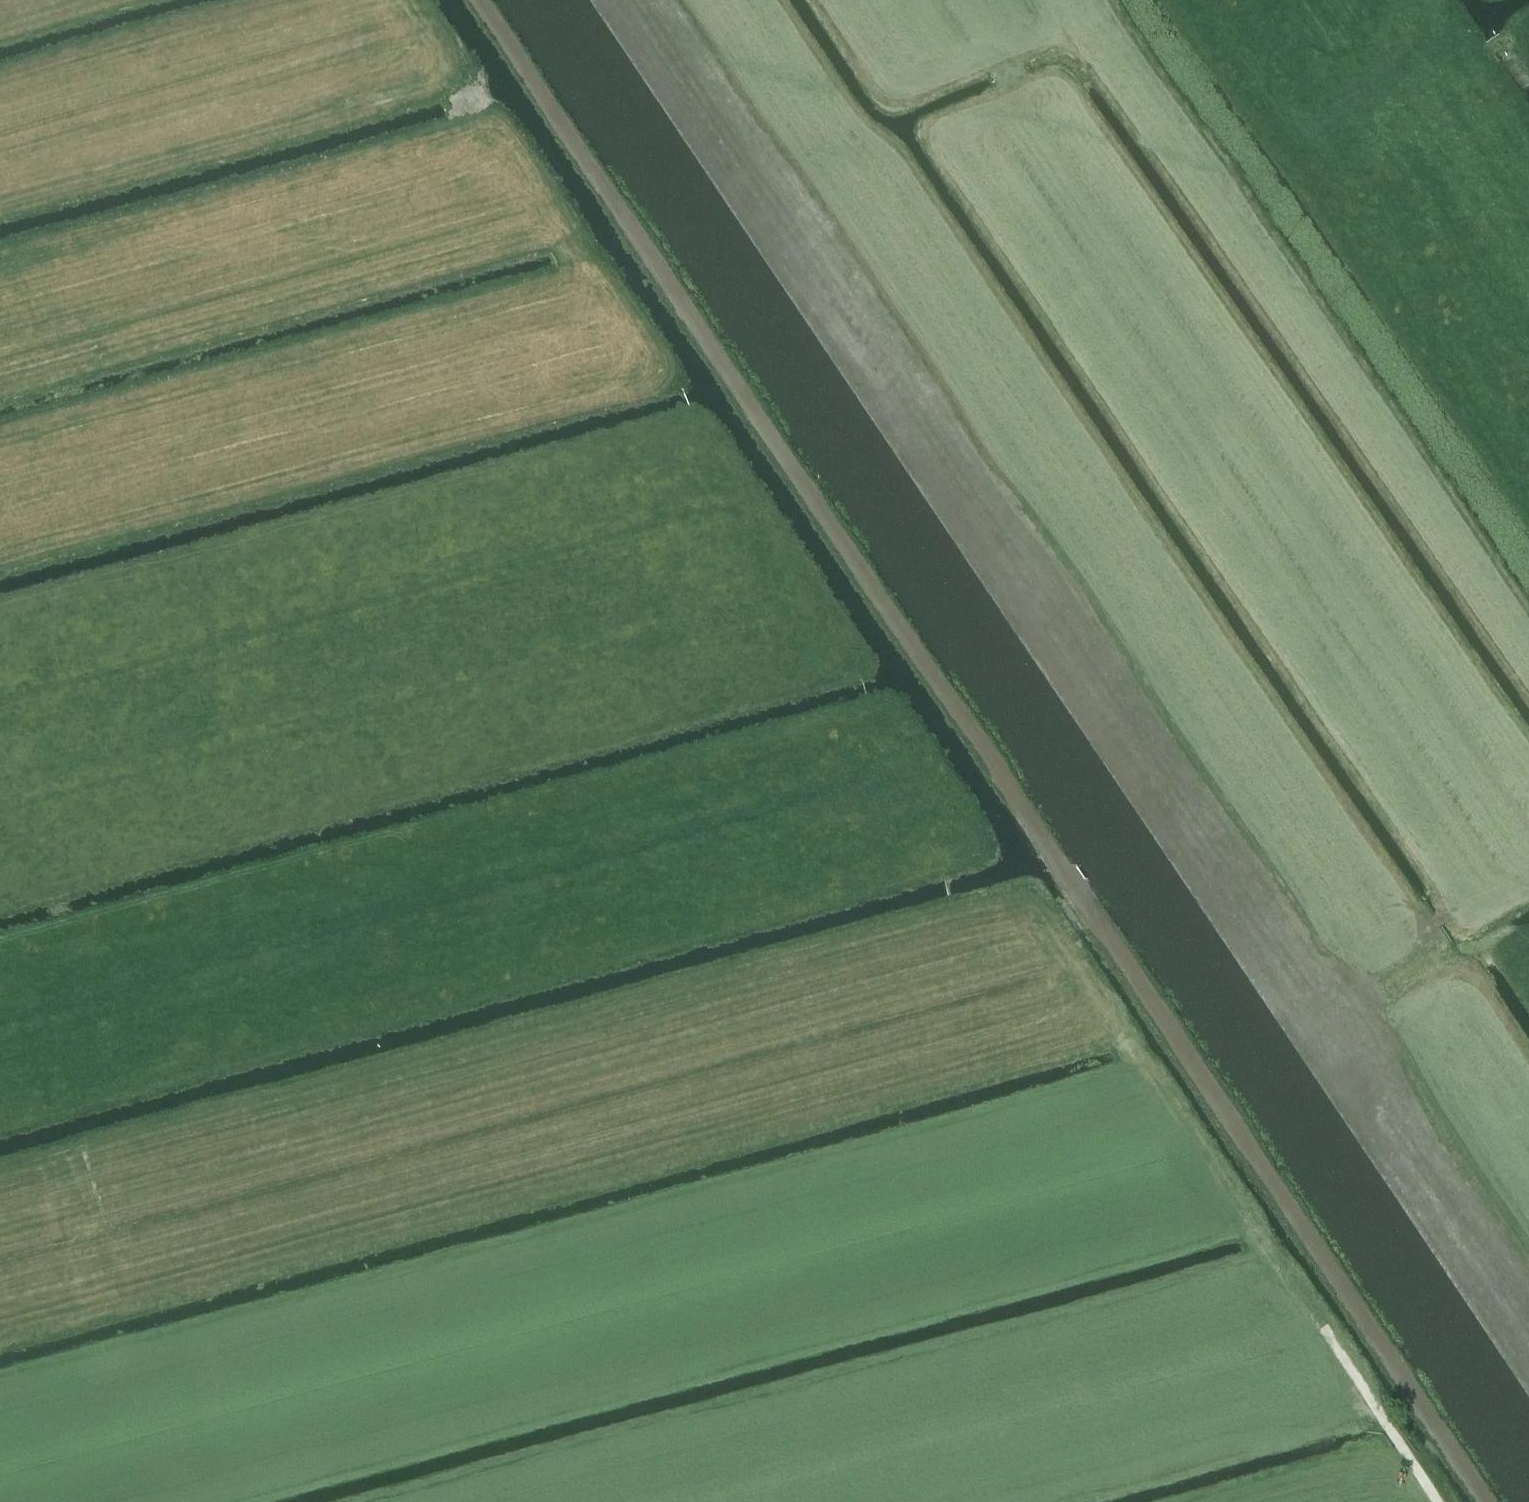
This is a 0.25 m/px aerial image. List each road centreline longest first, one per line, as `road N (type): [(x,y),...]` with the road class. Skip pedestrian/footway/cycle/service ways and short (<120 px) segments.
road 1 (track): [(1334,1343),(1438,1501)]

